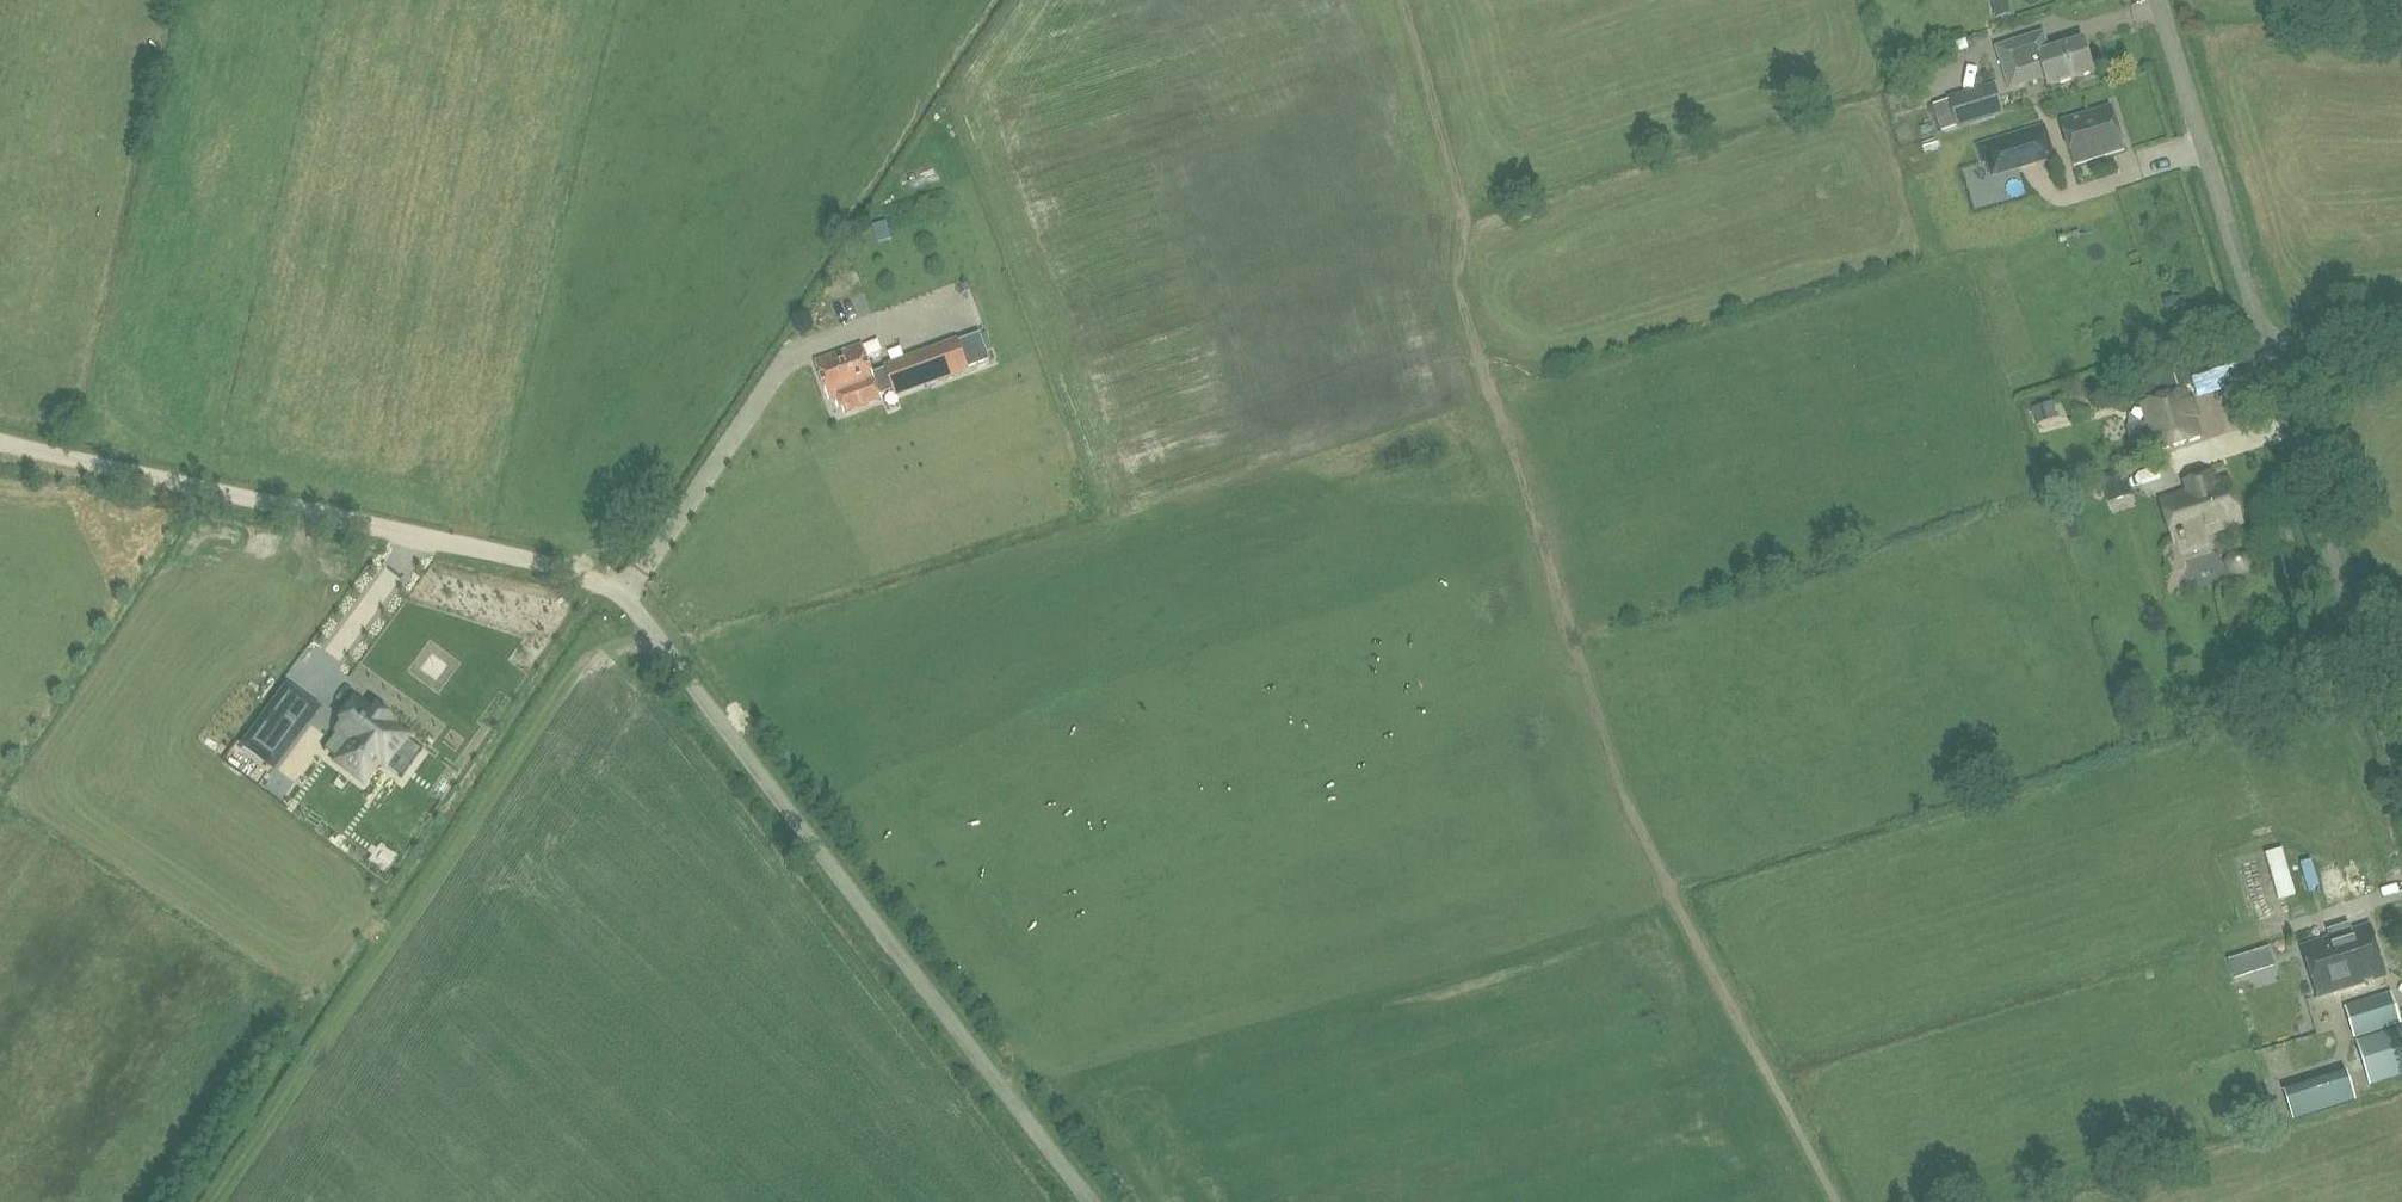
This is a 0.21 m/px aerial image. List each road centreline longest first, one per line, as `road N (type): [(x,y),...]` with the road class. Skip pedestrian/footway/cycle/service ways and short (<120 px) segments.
road 1 (unclassified): [(1090,1201),(636,610),(605,585)]
road 2 (track): [(0,442),(543,563),(605,585)]
road 3 (unclassified): [(2401,786),(2269,347)]
road 4 (unclassified): [(2269,347),(2161,0)]
road 5 (unclassified): [(2269,347),(2401,328)]

